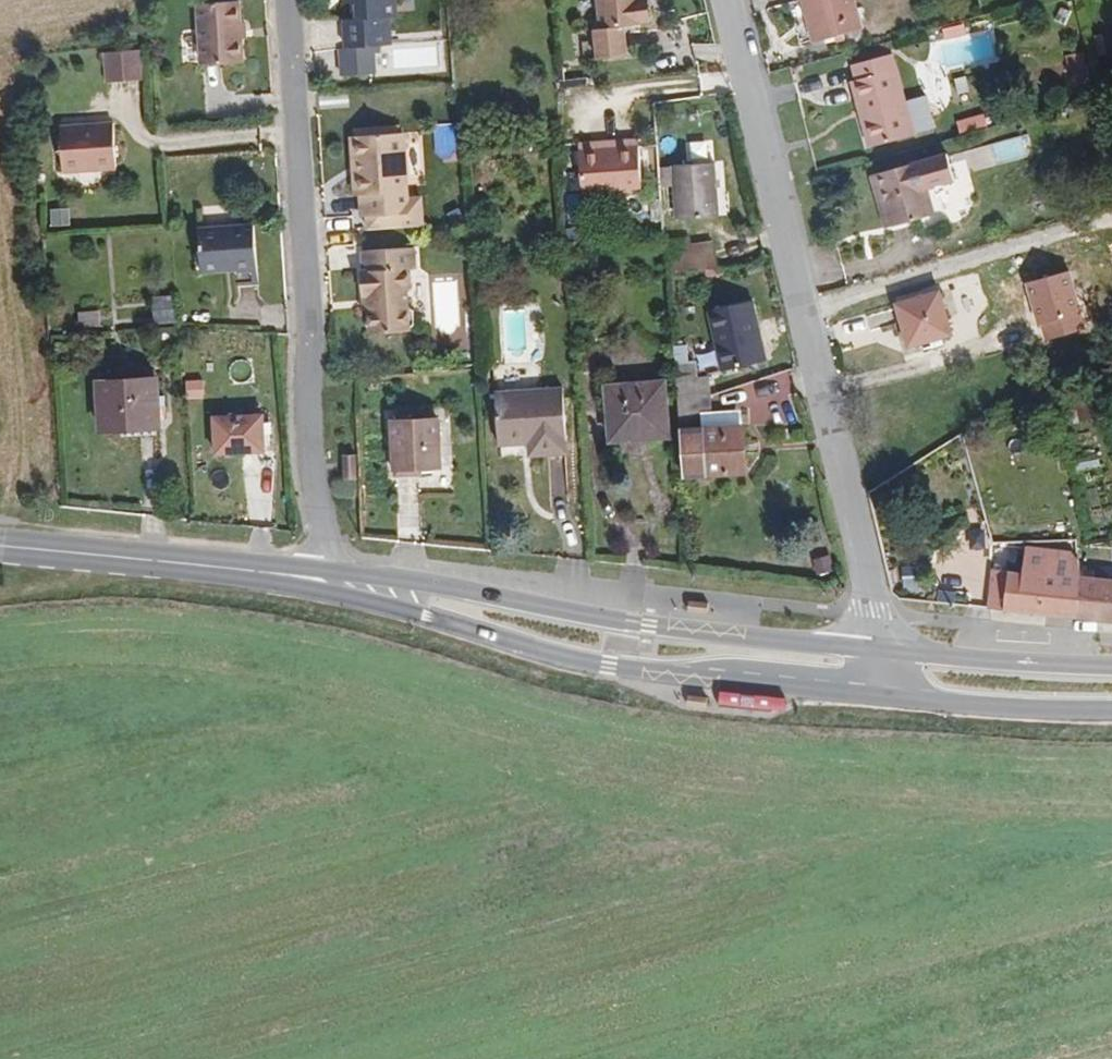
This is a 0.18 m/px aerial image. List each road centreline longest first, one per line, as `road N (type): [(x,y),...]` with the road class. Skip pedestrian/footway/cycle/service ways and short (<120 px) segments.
road 1 (residential): [(728,0),(887,655)]
road 2 (residential): [(291,0),(323,581)]
road 3 (primary): [(323,581),(607,669),(883,697)]
road 4 (primary): [(887,655),(440,589),(323,581)]
road 5 (primary): [(323,581),(0,547)]
road 6 (primary): [(883,697),(1111,710)]
road 7 (primary): [(1111,669),(887,655)]

